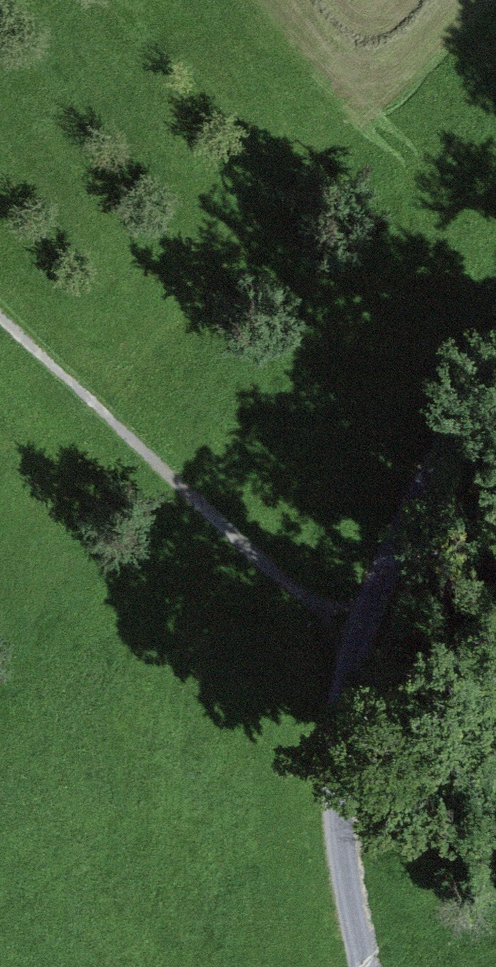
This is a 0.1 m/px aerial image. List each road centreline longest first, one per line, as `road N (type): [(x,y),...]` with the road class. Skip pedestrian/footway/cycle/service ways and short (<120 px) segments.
road 1 (track): [(0,320),(348,624)]
road 2 (track): [(495,370),(381,549),(348,624)]

